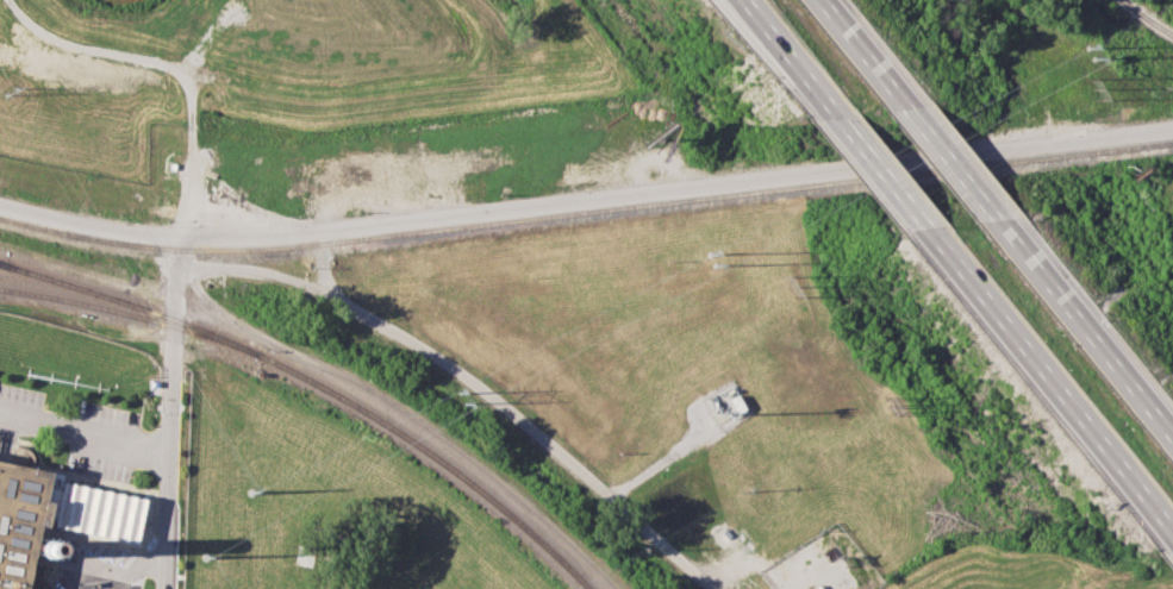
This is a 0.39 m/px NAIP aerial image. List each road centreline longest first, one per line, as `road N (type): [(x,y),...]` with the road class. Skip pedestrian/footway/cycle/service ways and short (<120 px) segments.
road 1 (motorway): [(922,223),(1159,514)]
road 2 (residential): [(179,238),(166,588)]
road 3 (motorway): [(1172,444),(988,213)]
road 4 (motorway): [(823,101),(922,223)]
road 5 (motorway): [(988,213),(890,96)]
road 6 (motorway): [(741,0),(823,101)]
road 7 (motorway): [(890,96),(813,0)]

